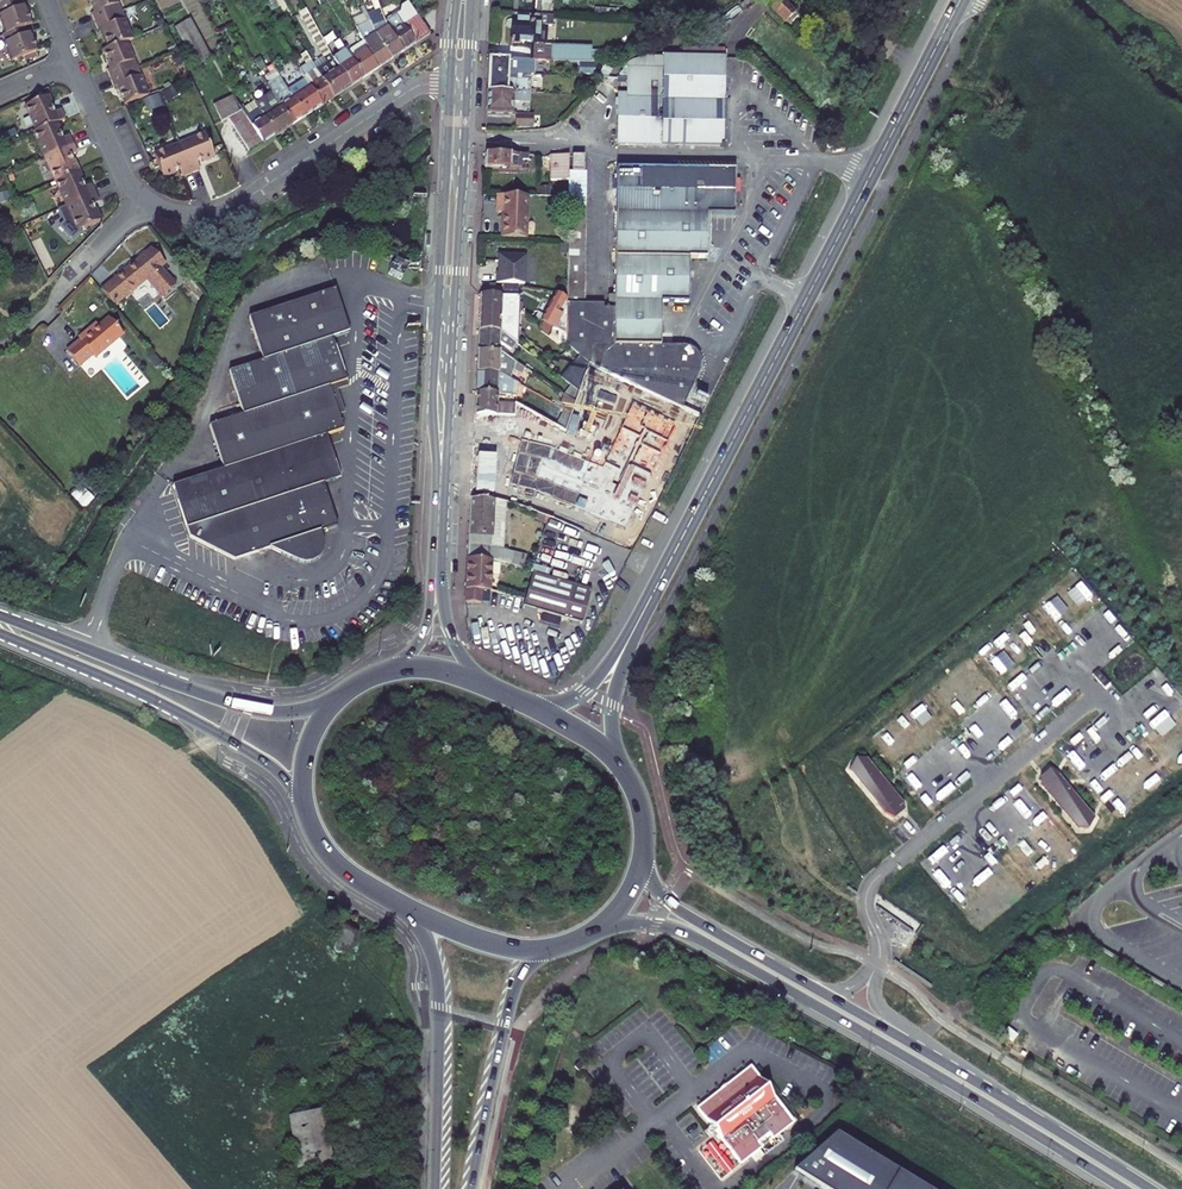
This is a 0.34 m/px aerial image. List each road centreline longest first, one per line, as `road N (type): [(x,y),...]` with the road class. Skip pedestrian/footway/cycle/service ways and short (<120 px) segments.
road 1 (primary): [(960,0),(649,603)]
road 2 (secondary): [(440,502),(467,82)]
road 3 (secondary): [(451,82),(433,416),(440,502)]
road 4 (primary): [(1127,1188),(778,978)]
road 5 (secondary): [(342,695),(298,711),(254,708),(0,615)]
road 6 (secondary): [(0,633),(240,745),(277,769),(304,804)]
road 7 (residential): [(144,203),(195,215),(228,209),(413,88),(451,82)]
road 8 (primary): [(408,906),(430,948),(437,993),(434,1188)]
road 9 (primary): [(472,1188),(510,1009),(526,970),(549,948)]
road 10 (primary): [(594,932),(630,924),(673,928),(778,978)]
road 11 (primary): [(778,978),(669,901),(643,860)]
road 12 (primary): [(621,766),(614,701),(649,603)]
road 13 (secondary): [(508,696),(455,641),(437,550)]
road 14 (primary): [(649,603),(582,694),(536,709)]
road 15 (residential): [(144,203),(74,64)]
road 16 (primary): [(304,804),(338,863),(408,906)]
road 17 (primary): [(408,906),(498,944),(549,948)]
road 18 (secondary): [(437,550),(425,631),(380,674)]
road 19 (primary): [(508,696),(435,669),(380,674)]

